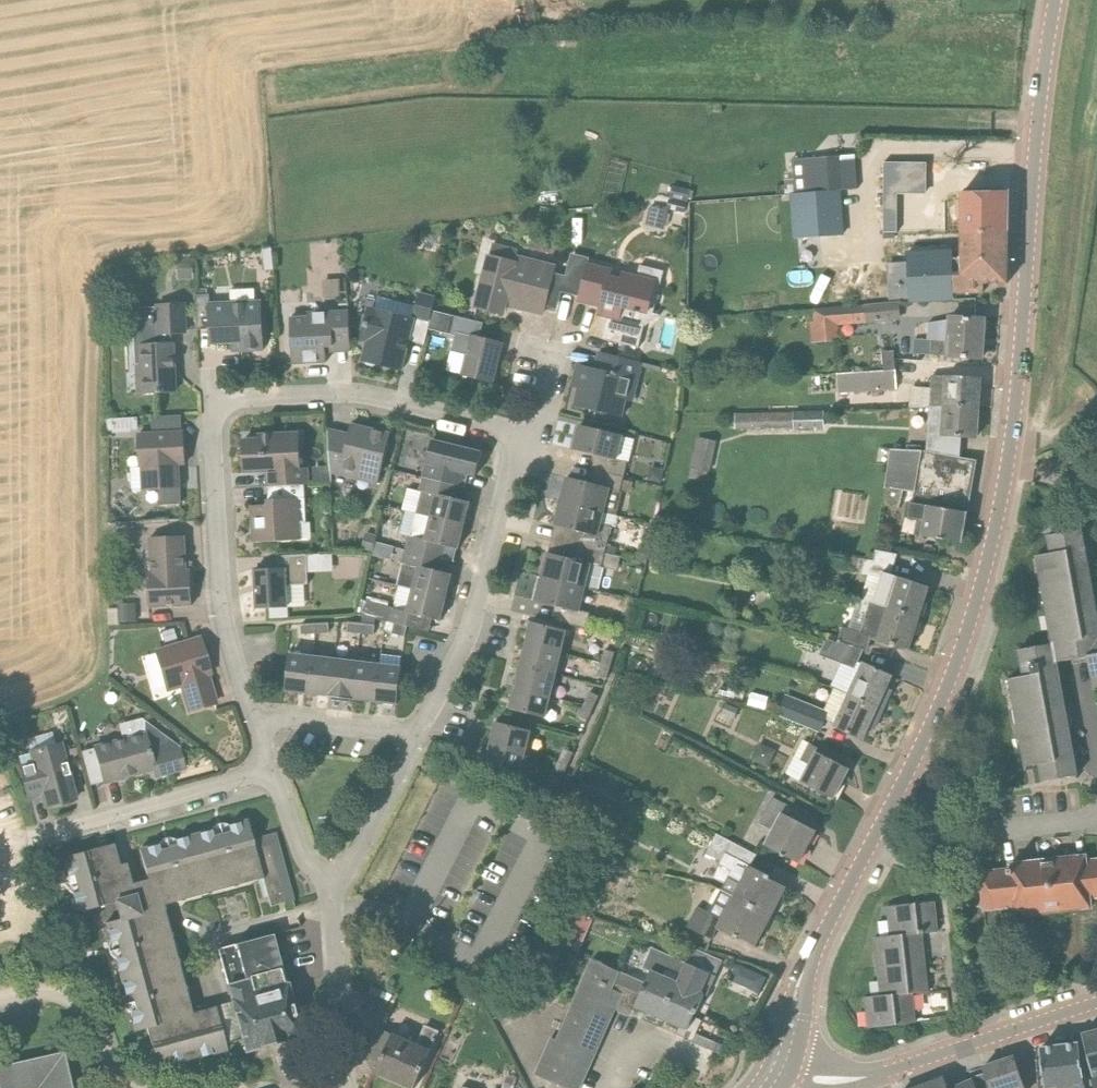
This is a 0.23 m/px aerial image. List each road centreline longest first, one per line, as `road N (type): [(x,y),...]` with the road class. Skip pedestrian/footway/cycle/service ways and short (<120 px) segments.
road 1 (tertiary): [(780,1070),(798,987),(946,687),(995,528),(1055,0)]
road 2 (residential): [(416,737),(471,628),(511,473),(536,438)]
road 3 (residential): [(536,438),(361,393),(219,402)]
road 4 (residential): [(254,716),(225,620),(211,418),(219,402)]
road 5 (residential): [(32,835),(273,771)]
road 6 (tertiary): [(877,1073),(1096,1002)]
road 7 (residential): [(333,905),(416,737)]
road 8 (residential): [(339,1087),(333,905)]
road 9 (residential): [(124,1087),(92,1027),(69,1003),(30,994),(0,1001)]
road 10 (residential): [(416,737),(254,716)]
road 11 (residential): [(333,905),(303,855),(273,771)]
road 12 (residential): [(333,905),(207,939)]

